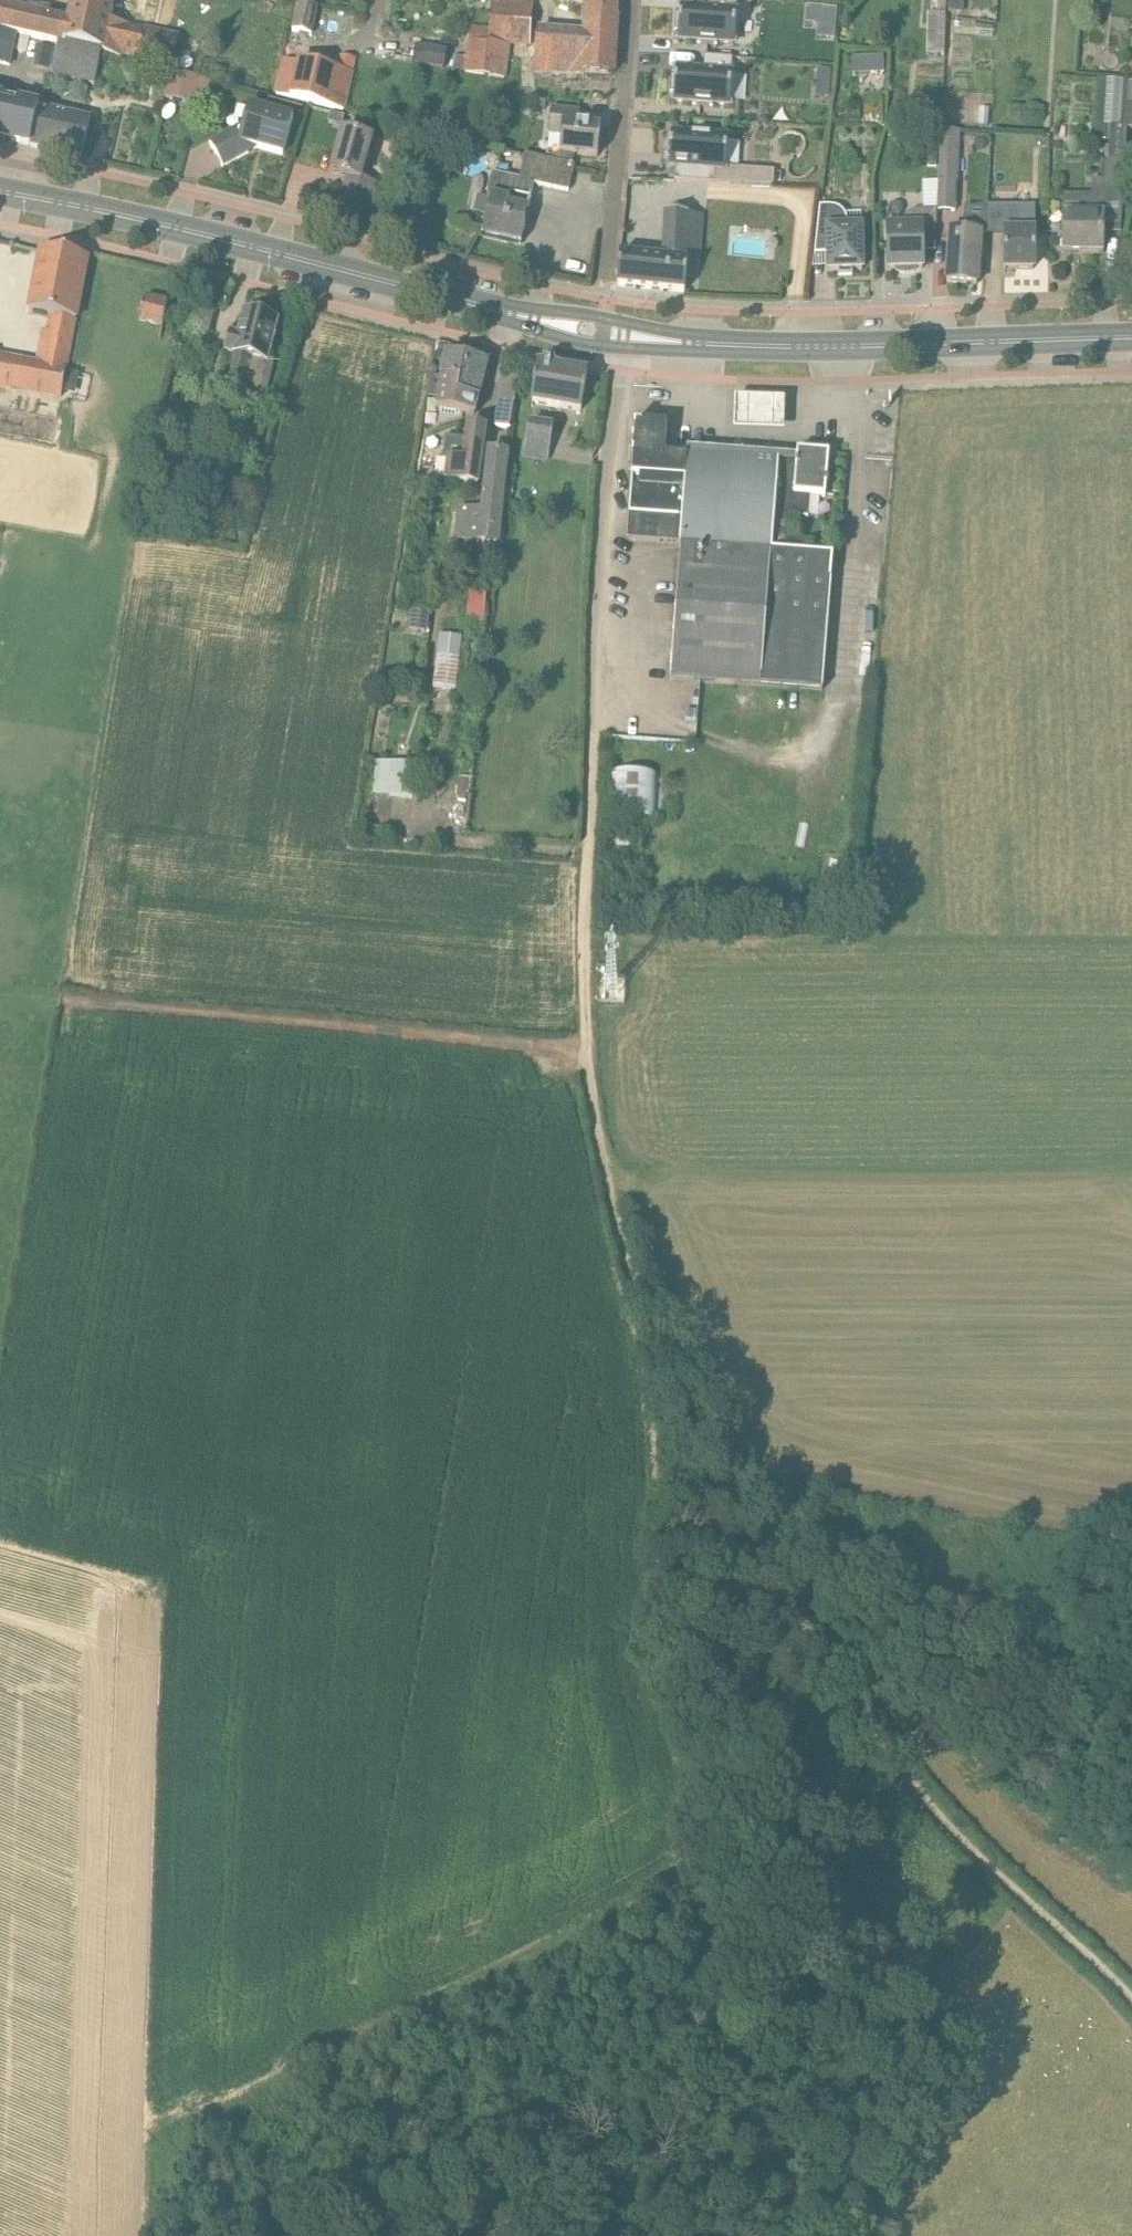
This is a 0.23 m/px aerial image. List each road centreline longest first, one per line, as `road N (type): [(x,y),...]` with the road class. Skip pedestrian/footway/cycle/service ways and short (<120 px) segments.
road 1 (track): [(591,739),(584,1033),(596,1138),(645,1312),(757,1540),(875,1734),(977,1858),(1131,2001)]
road 2 (secondary): [(1131,337),(837,346),(602,332),(0,191)]
road 3 (residential): [(605,269),(631,0)]

